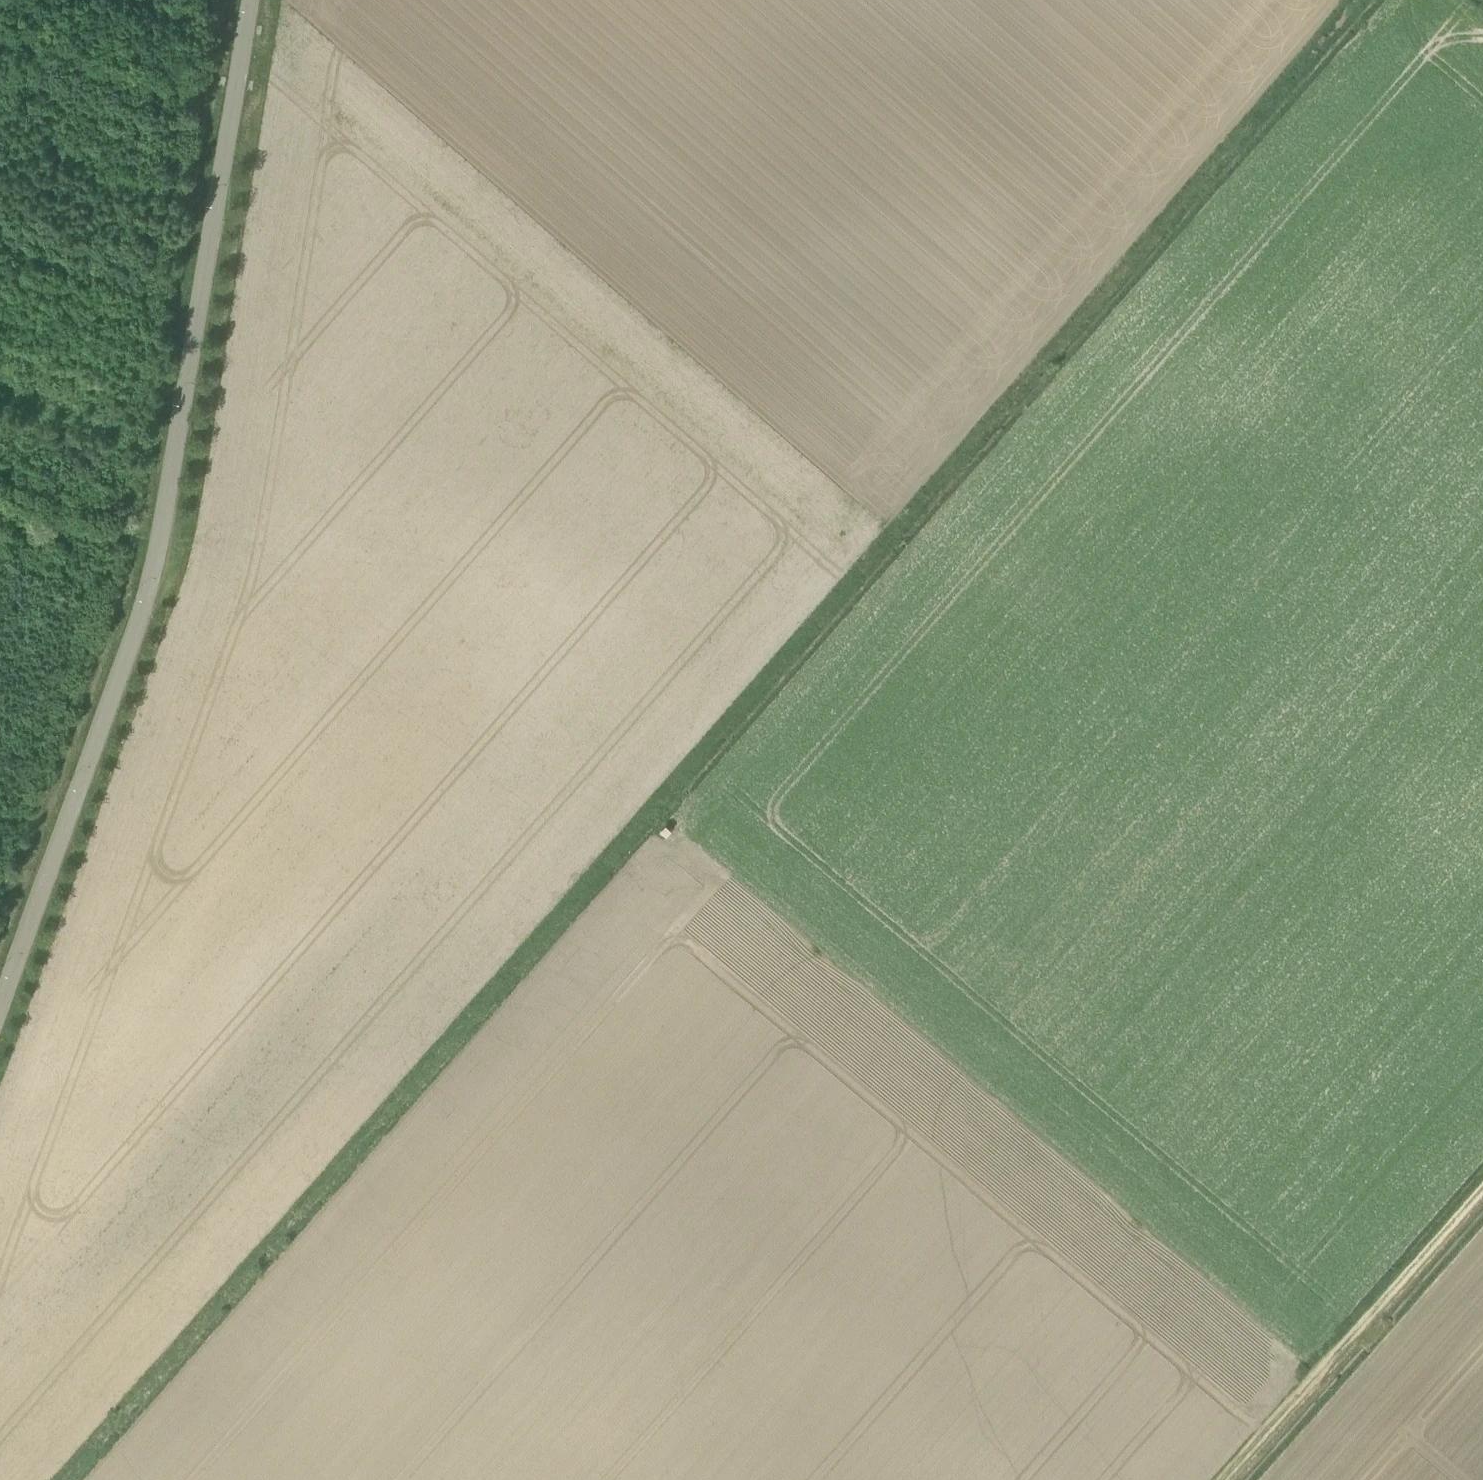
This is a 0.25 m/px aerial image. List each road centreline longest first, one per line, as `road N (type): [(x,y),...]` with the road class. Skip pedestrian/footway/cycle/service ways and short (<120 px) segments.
road 1 (unclassified): [(0,1008),(97,746),(157,548),(250,0)]
road 2 (track): [(1235,1479),(1482,1197)]

